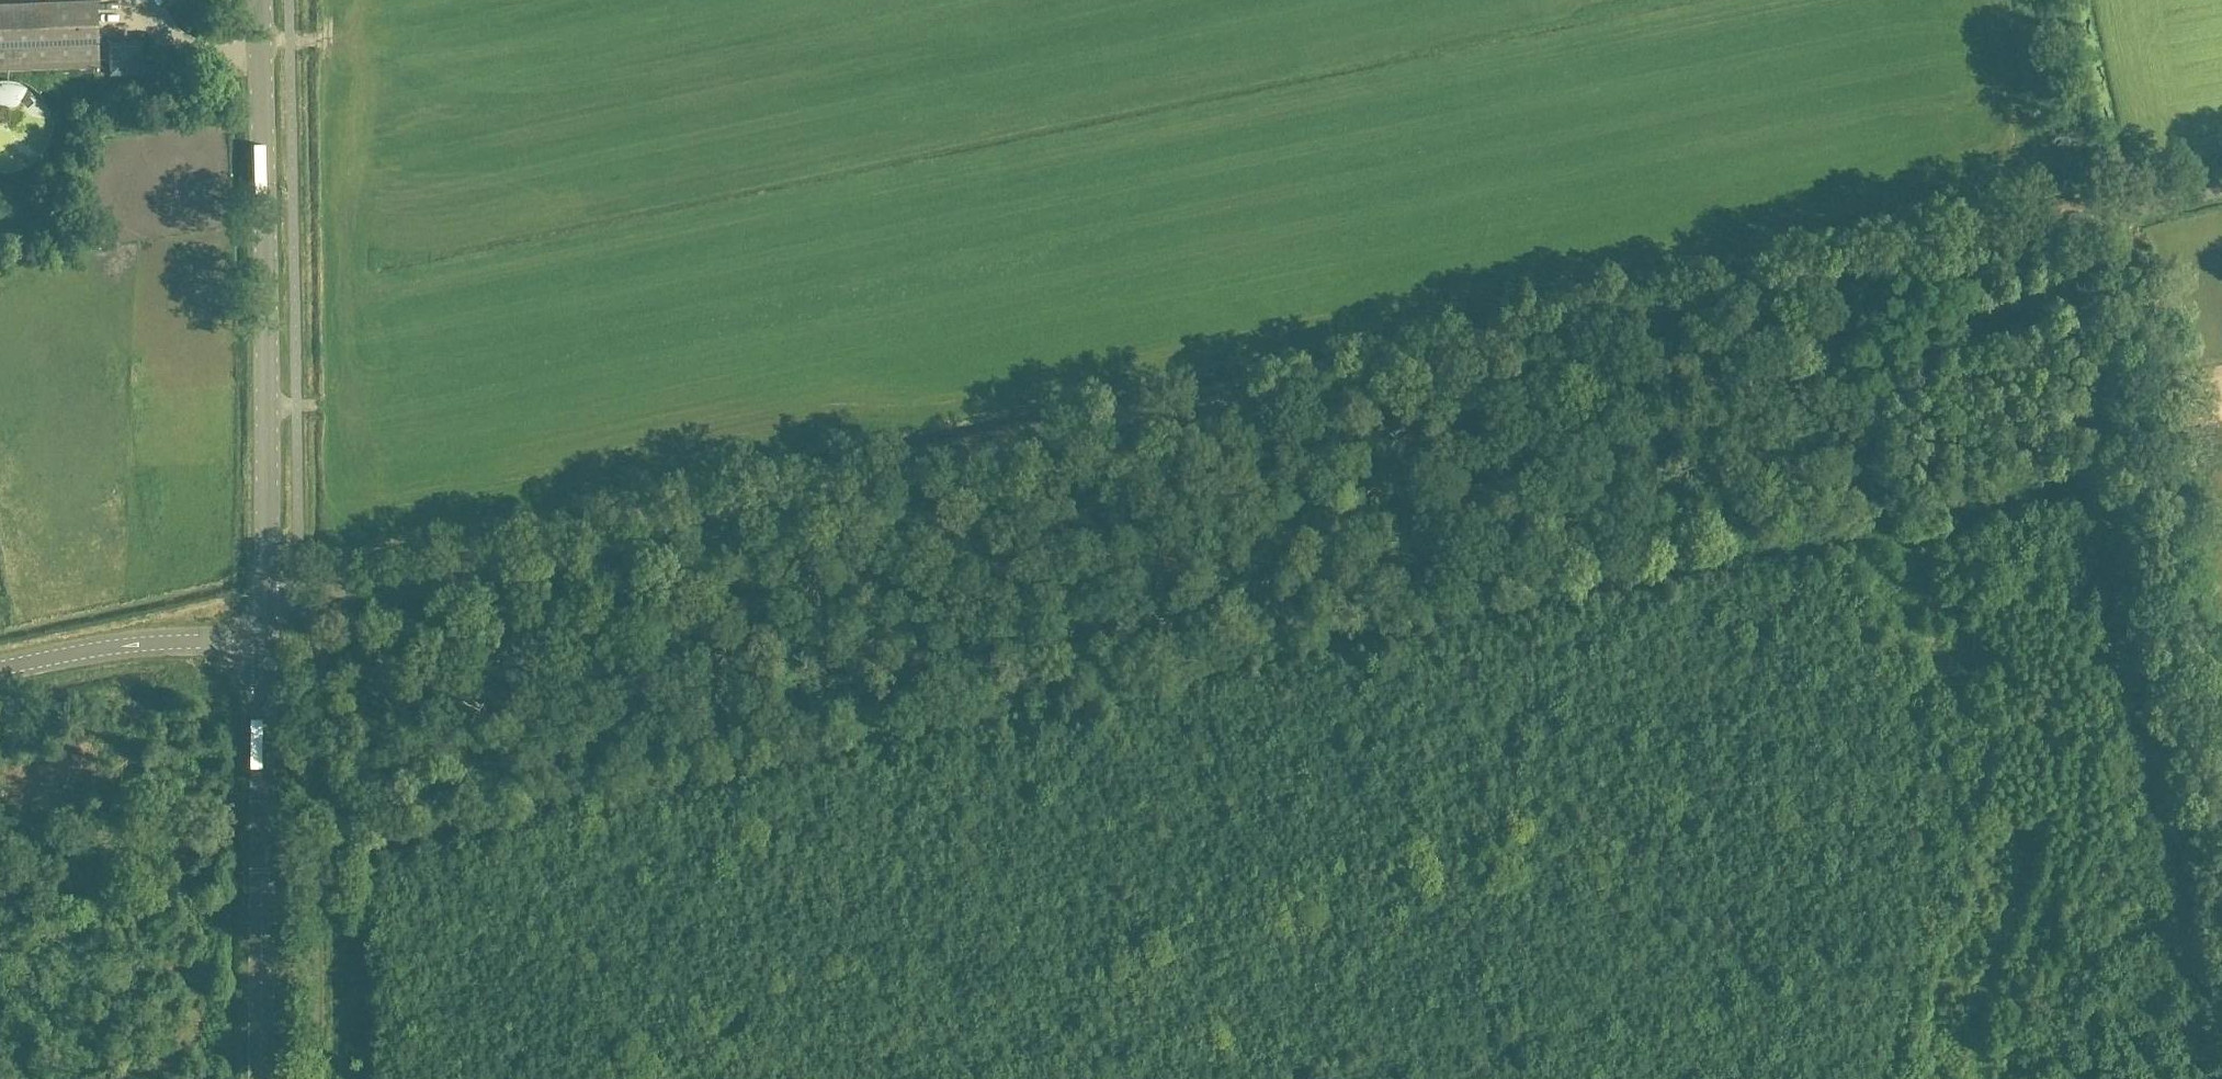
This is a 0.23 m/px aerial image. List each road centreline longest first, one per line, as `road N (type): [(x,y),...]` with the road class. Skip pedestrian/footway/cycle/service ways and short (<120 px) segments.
road 1 (unclassified): [(267,601),(2221,190)]
road 2 (track): [(2221,855),(2097,216)]
road 3 (tertiary): [(267,601),(259,0)]
road 4 (tertiary): [(262,1078),(267,640)]
road 5 (tertiary): [(0,670),(134,644),(267,640)]
road 6 (track): [(2089,180),(2057,0)]

